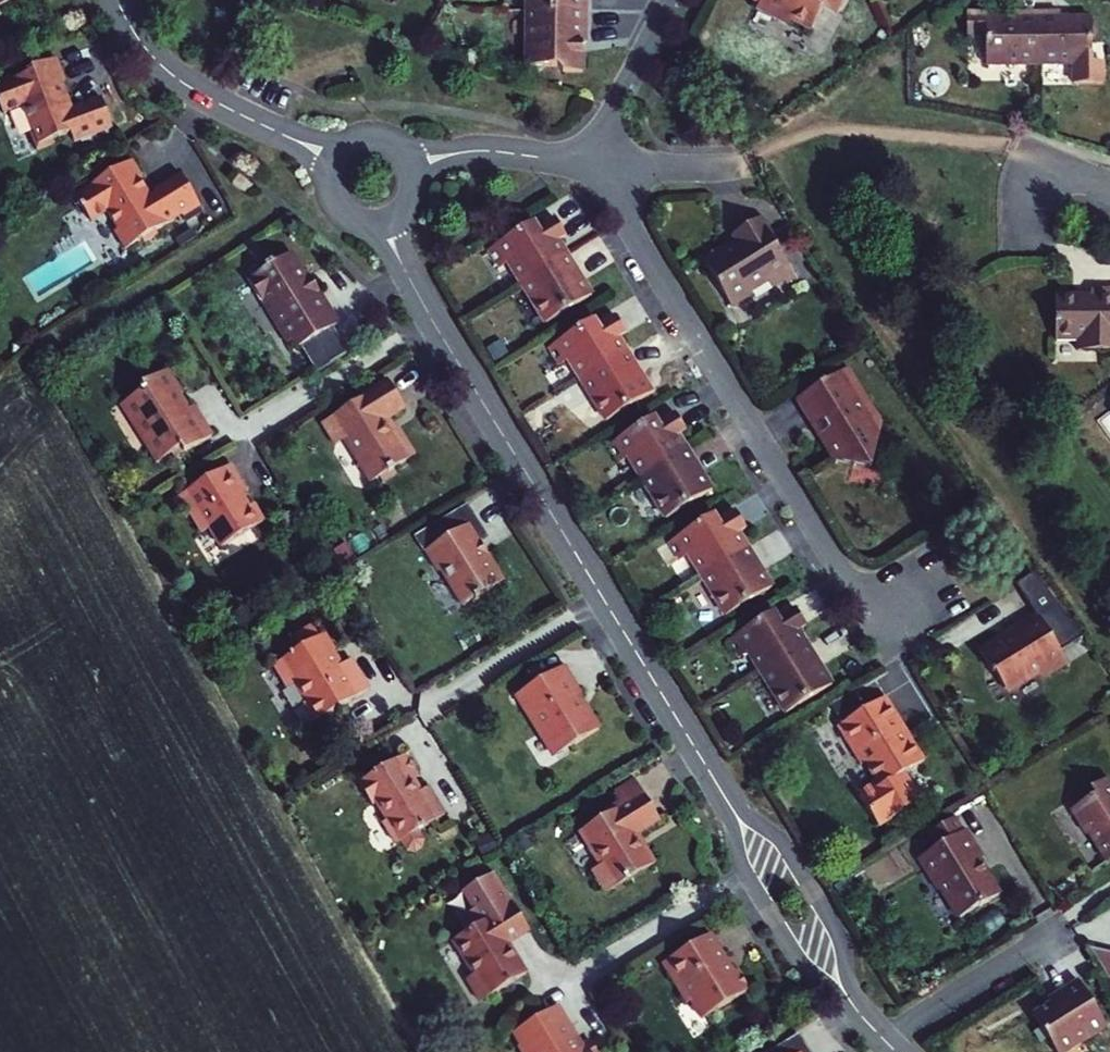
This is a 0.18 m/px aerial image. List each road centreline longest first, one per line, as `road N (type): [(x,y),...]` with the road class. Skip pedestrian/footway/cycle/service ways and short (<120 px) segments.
road 1 (residential): [(717,781),(433,320),(389,224)]
road 2 (residential): [(610,161),(635,235),(876,625),(925,596)]
road 3 (residential): [(717,781),(741,861),(792,948),(866,1020)]
road 4 (residential): [(866,1020),(839,934),(797,864),(717,781)]
road 5 (residential): [(335,158),(170,74),(118,0)]
road 6 (residential): [(887,1042),(1060,931)]
road 7 (residential): [(669,0),(585,158)]
road 8 (residential): [(416,161),(484,151),(585,158)]
road 9 (residential): [(1109,187),(1034,160),(1031,244)]
road 10 (residential): [(610,161),(733,169)]

